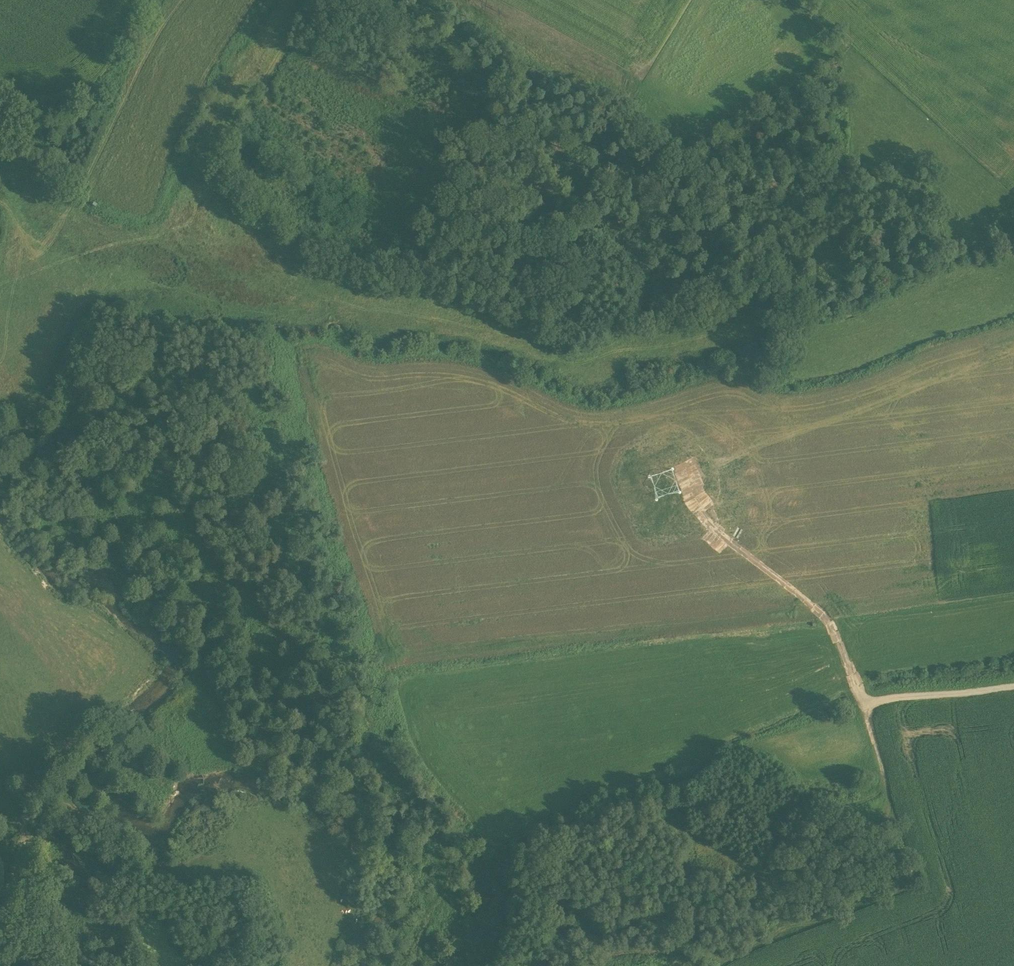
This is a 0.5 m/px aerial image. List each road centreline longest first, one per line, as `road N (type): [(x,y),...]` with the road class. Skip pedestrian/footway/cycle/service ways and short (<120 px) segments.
road 1 (track): [(397,0),(508,113),(557,195)]

